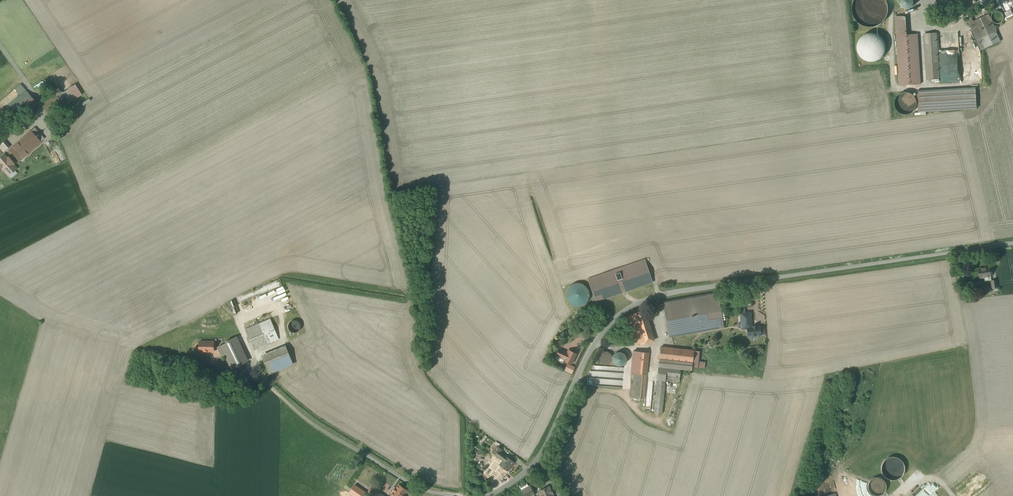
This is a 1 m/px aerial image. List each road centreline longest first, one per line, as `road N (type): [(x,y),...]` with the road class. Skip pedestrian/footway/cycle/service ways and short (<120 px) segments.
road 1 (unclassified): [(1012,245),(688,291),(635,307),(591,352),(541,457),(489,495)]

